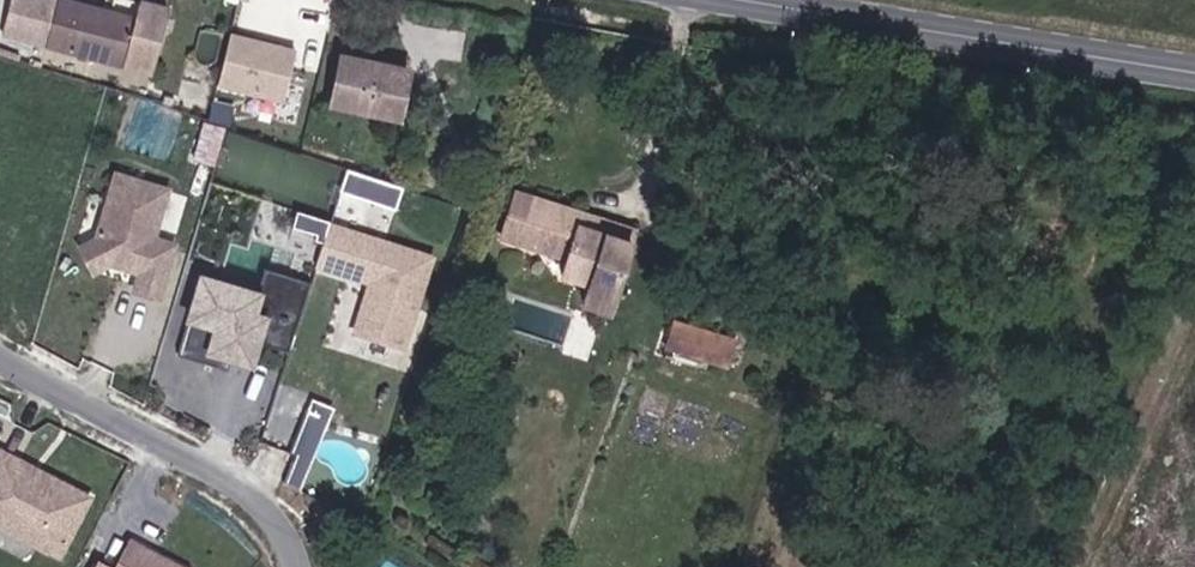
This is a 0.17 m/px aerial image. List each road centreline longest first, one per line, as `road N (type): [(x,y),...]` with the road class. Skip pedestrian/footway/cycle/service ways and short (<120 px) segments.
road 1 (secondary): [(1194,71),(749,0)]
road 2 (tertiary): [(0,354),(237,482),(278,516),(304,566)]

